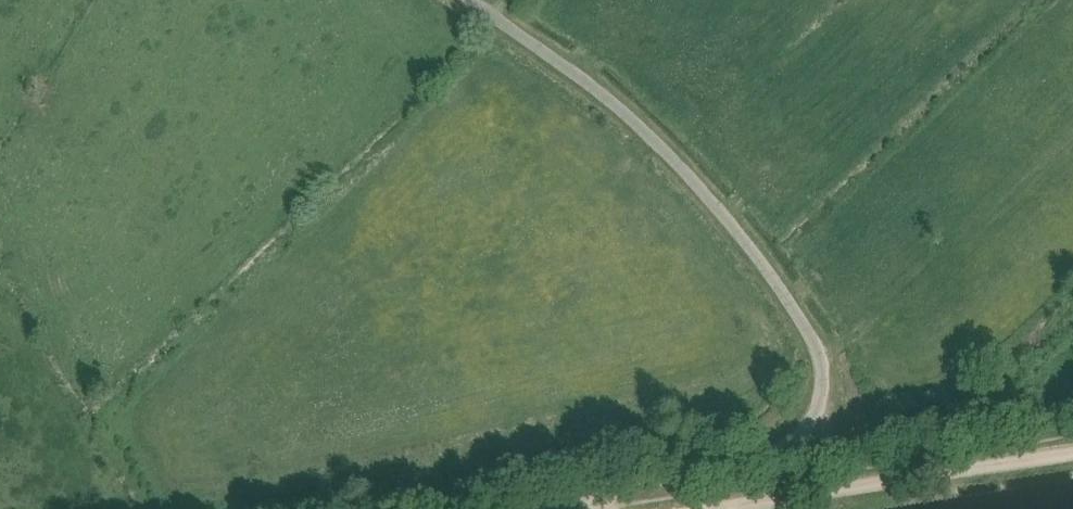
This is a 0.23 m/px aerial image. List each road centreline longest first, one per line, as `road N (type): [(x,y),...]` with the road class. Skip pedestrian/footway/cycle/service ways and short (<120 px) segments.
road 1 (unclassified): [(599,508),(614,492),(791,444),(820,408),(823,365),(761,258),(688,173),(589,81),(474,0)]
road 2 (track): [(1072,451),(699,508)]

